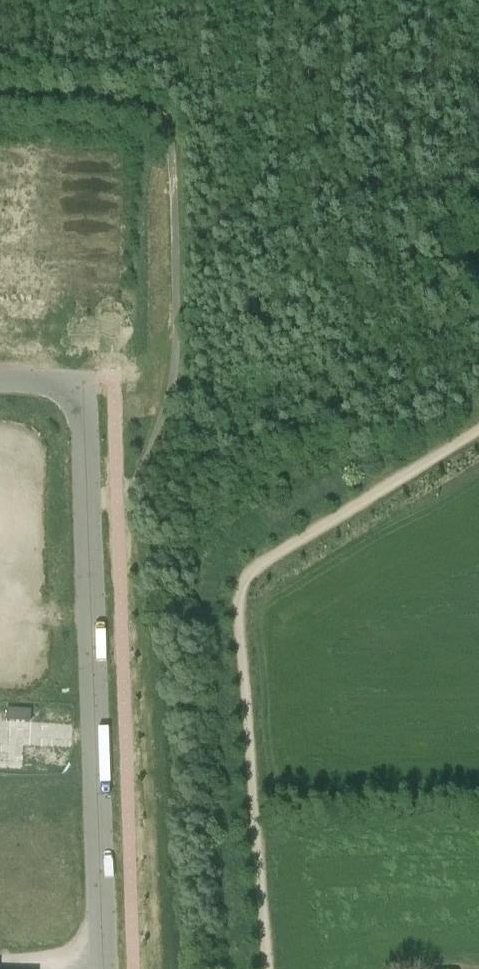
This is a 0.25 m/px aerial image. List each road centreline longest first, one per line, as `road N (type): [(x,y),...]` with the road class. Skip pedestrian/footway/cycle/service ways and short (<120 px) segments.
road 1 (track): [(268,968),(235,614),(238,580),(478,424)]
road 2 (unclassified): [(102,968),(85,414),(69,388),(0,379)]

